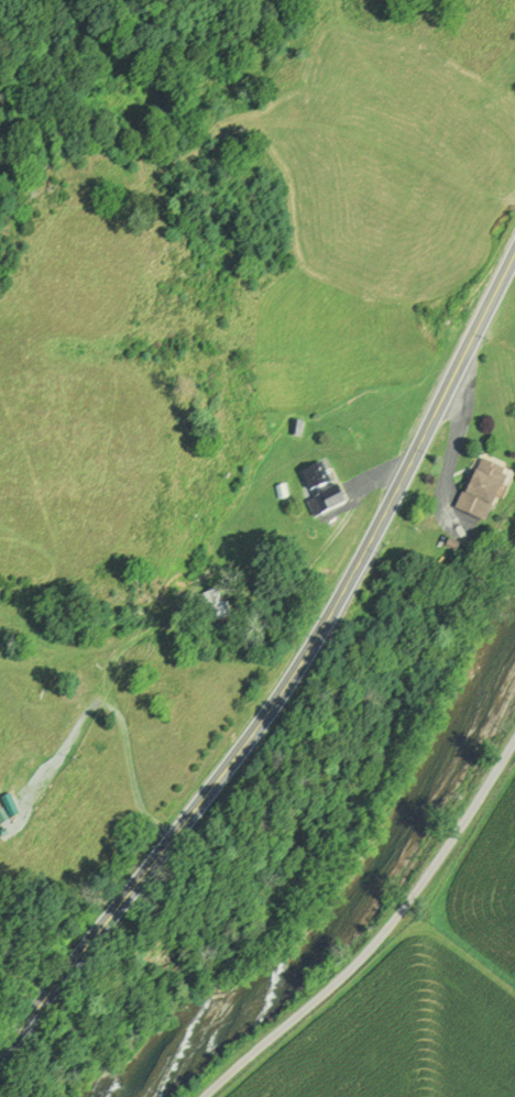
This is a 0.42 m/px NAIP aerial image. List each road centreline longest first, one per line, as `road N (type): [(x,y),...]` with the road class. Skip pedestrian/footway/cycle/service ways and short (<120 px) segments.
road 1 (primary): [(0,1059),(250,743),(302,662),(351,581),(514,254)]
road 2 (residential): [(207,1096),(315,1005),(431,873),(514,745)]

